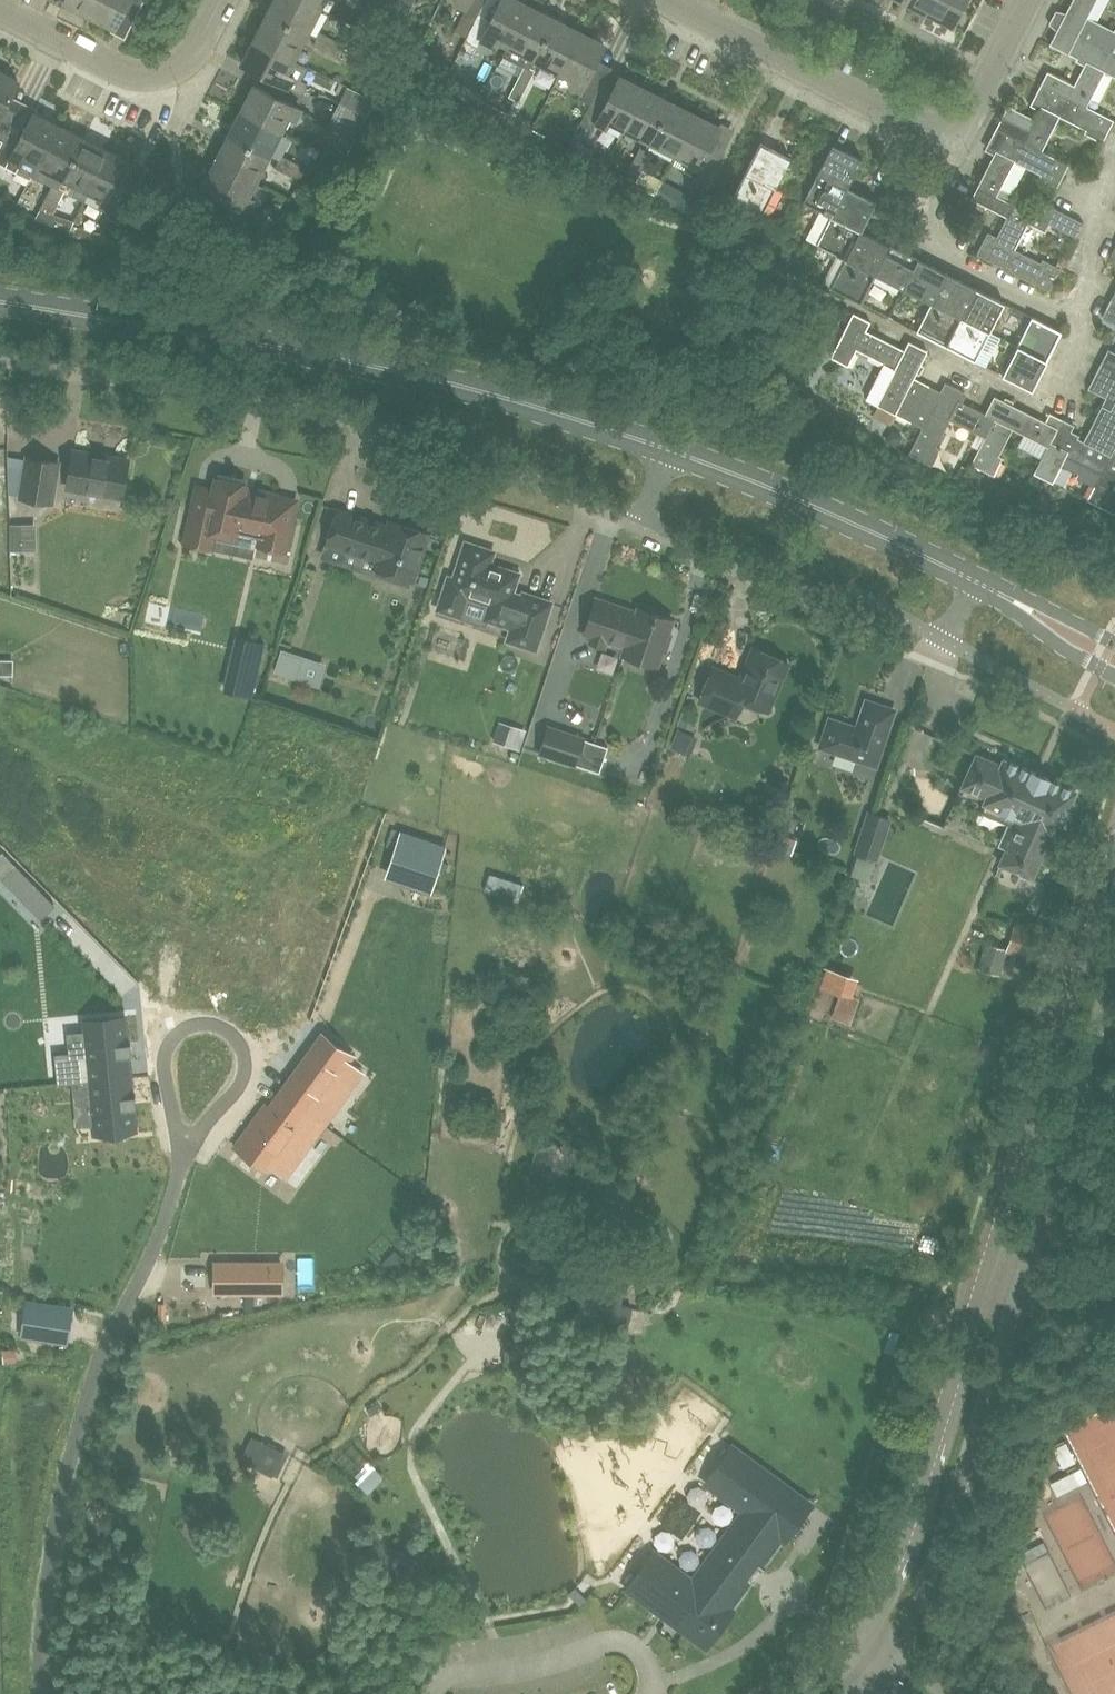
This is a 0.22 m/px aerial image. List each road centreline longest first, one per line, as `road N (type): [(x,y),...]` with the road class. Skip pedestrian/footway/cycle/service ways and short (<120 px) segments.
road 1 (unclassified): [(665,449),(340,363),(0,306)]
road 2 (residential): [(0,364),(368,428),(459,452),(638,526)]
road 3 (unclassified): [(1114,864),(983,1282)]
road 4 (unclassified): [(887,1664),(943,1547),(1022,1289)]
road 5 (unclassified): [(983,1282),(885,1590),(856,1644)]
road 6 (unclassified): [(976,581),(843,517),(665,449)]
road 7 (unclassified): [(1022,1289),(1114,968)]
road 8 (residential): [(843,303),(1040,402),(1082,320),(1066,312)]
road 9 (residential): [(955,144),(668,0)]
road 10 (residential): [(224,0),(199,48),(171,72),(130,75),(0,9)]
road 11 (residential): [(1066,312),(912,235),(955,144)]
road 12 (residential): [(638,526),(779,588),(808,592)]
road 13 (unclassified): [(976,581),(1114,674)]
road 14 (residential): [(1066,312),(1111,223),(1094,214),(1114,172)]
road 15 (residential): [(955,144),(1029,0)]
road 16 (unclassified): [(1114,642),(976,581)]

